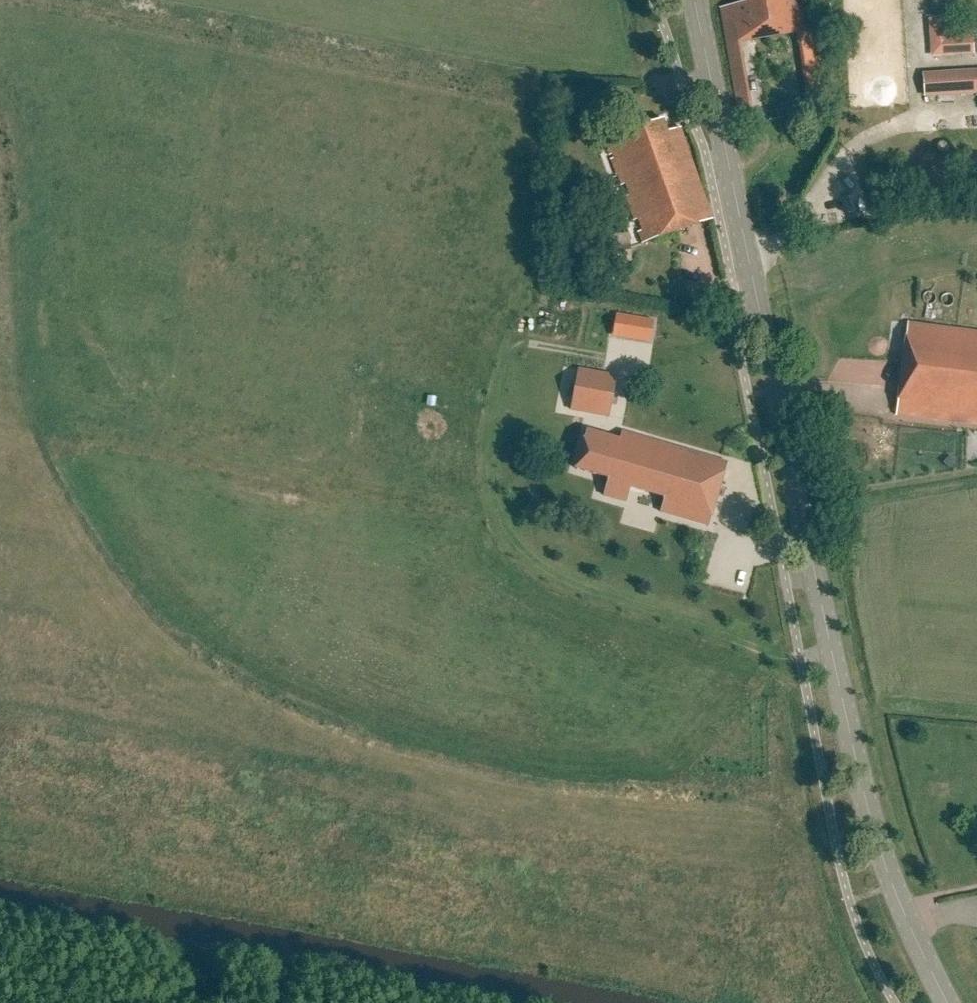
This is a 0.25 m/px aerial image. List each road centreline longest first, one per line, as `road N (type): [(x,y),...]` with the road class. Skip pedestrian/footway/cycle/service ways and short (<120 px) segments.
road 1 (secondary): [(940,1002),(854,774),(700,0)]

